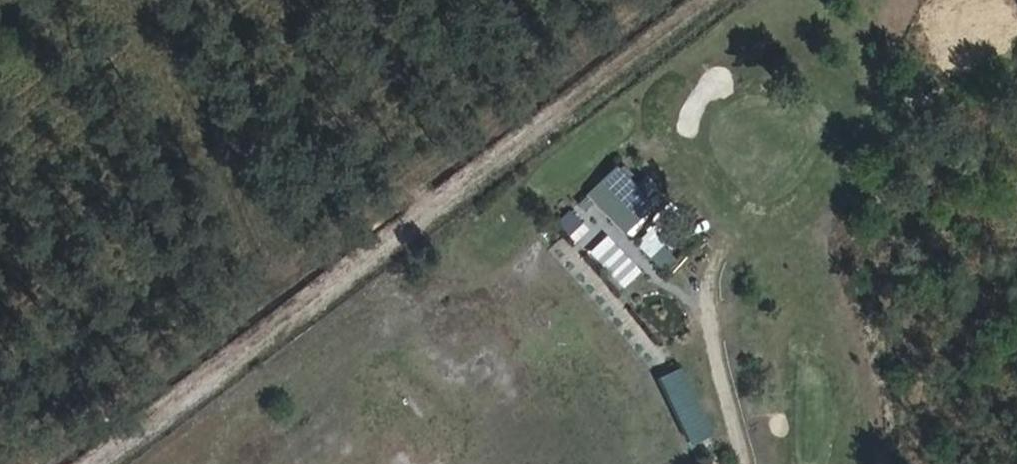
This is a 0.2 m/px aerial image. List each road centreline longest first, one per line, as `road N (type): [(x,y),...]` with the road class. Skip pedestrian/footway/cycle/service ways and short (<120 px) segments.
road 1 (track): [(644,0),(28,463)]
road 2 (track): [(91,463),(704,0)]

